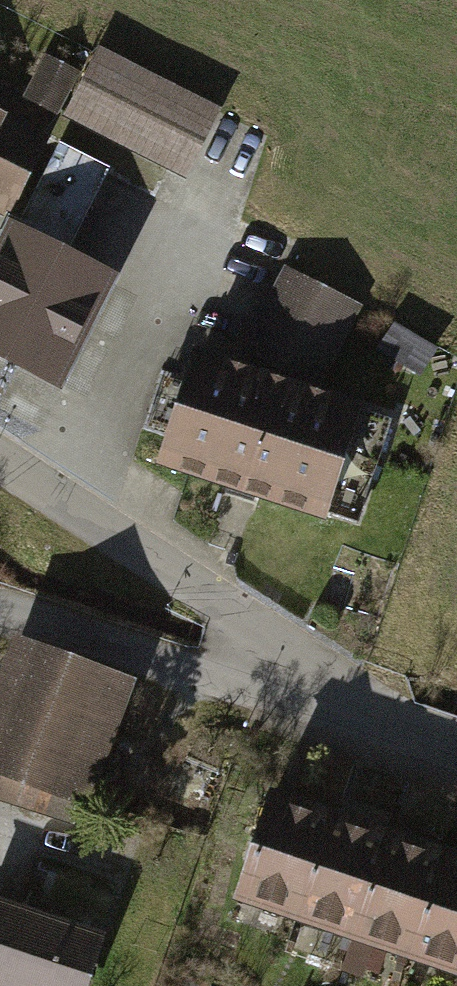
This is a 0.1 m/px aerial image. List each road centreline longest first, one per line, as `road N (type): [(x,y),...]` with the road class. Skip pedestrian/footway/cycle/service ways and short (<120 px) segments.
road 1 (tertiary): [(349,710),(226,607),(0,457)]
road 2 (unclassified): [(349,710),(0,610)]

